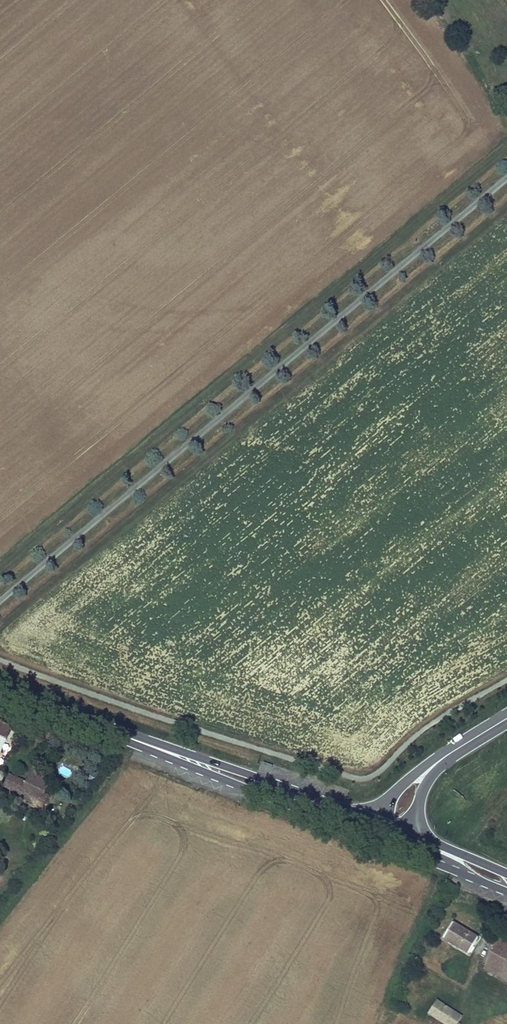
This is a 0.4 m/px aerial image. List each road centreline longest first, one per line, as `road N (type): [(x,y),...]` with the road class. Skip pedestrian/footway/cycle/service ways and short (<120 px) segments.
road 1 (primary): [(367,826),(0,686)]

